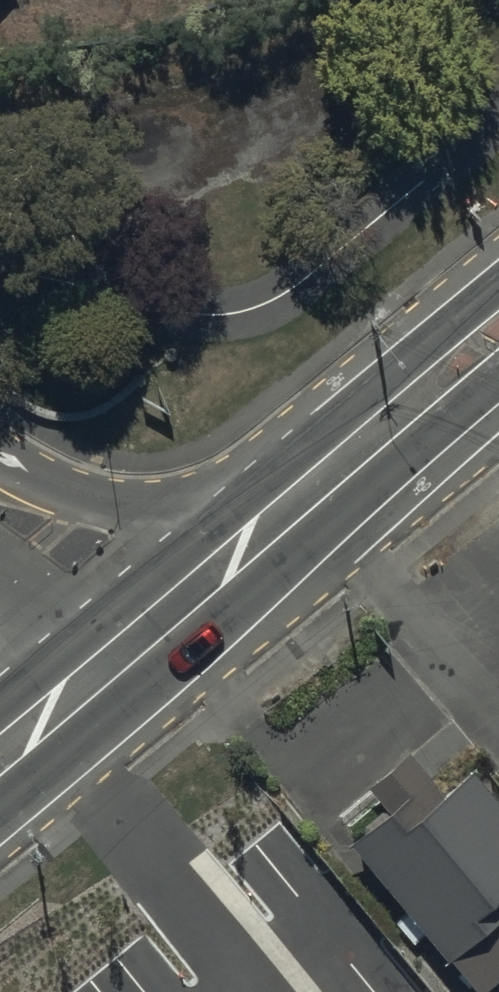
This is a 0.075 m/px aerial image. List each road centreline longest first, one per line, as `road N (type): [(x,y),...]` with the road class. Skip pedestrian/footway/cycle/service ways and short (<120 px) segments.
road 1 (secondary): [(0,757),(299,501)]
road 2 (residential): [(0,466),(116,509),(224,513),(299,501)]
road 3 (secondary): [(299,501),(498,332)]

